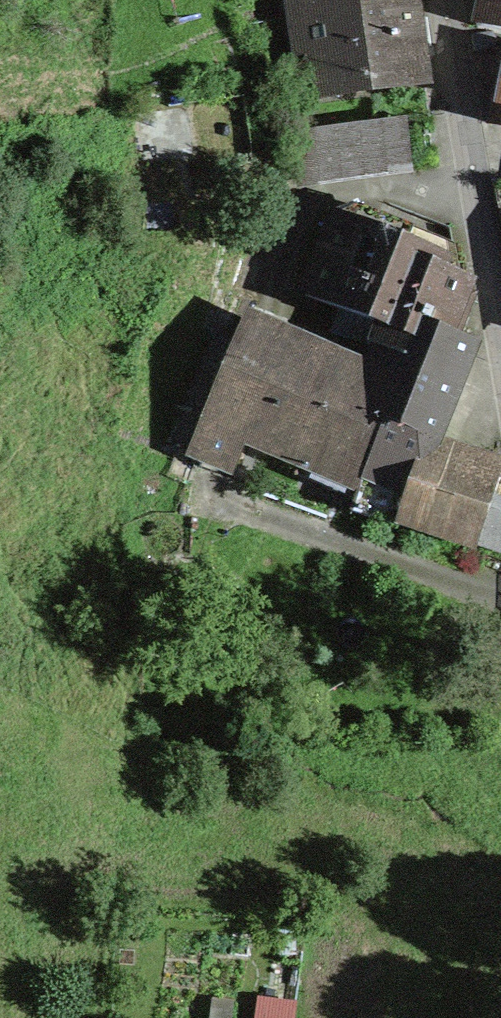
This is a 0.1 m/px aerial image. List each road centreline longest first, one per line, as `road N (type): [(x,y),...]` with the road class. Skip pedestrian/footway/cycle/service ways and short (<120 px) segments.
road 1 (residential): [(500,391),(438,0)]

